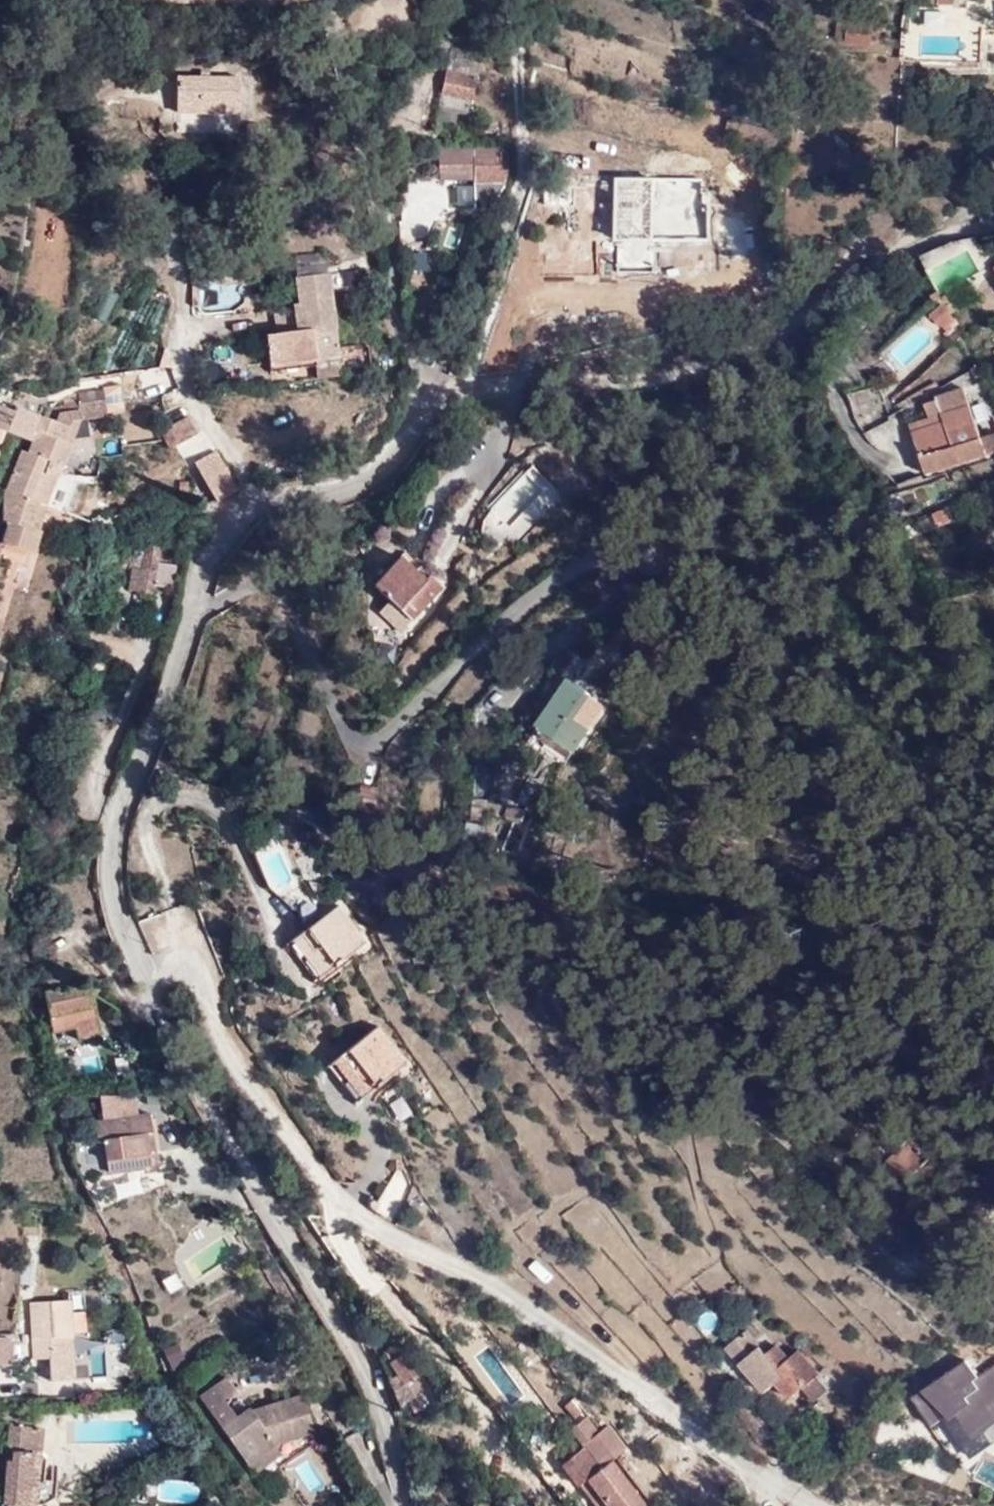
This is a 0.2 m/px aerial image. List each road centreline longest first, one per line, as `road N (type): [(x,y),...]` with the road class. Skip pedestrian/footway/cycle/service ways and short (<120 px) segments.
road 1 (residential): [(400,1505),(371,1385),(142,976),(111,891),(115,819),(214,544),(247,502)]
road 2 (unclassified): [(247,502),(335,494),(361,483),(405,442),(417,403),(441,392),(470,389),(568,416),(689,426),(766,404),(806,370),(853,283),(886,258),(993,212)]
road 3 (residential): [(247,502),(248,482),(200,407),(180,310),(179,253),(138,181)]

